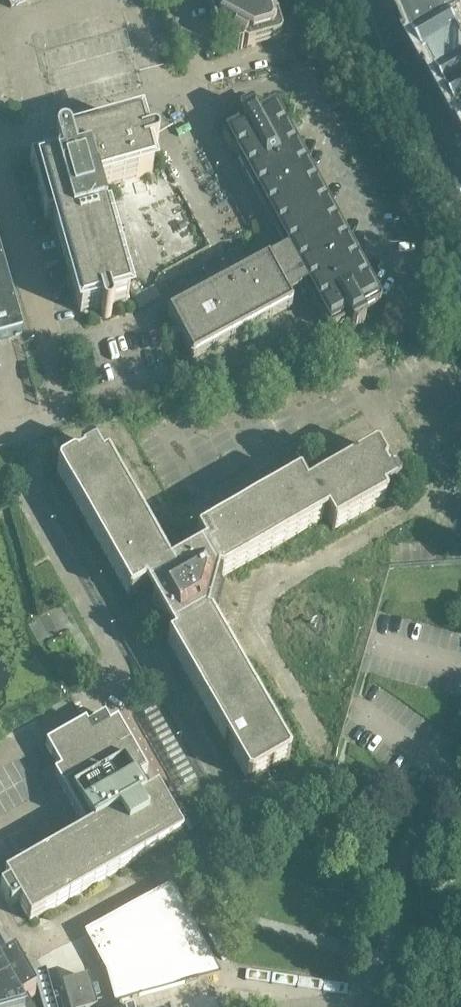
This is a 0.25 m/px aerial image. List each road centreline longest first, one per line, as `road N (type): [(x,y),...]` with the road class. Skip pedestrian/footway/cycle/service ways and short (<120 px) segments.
road 1 (unclassified): [(323,1006),(220,981),(161,886),(142,888),(36,945),(18,947),(0,915)]
road 2 (unclassified): [(144,293),(247,231),(196,85)]
road 3 (unclassified): [(156,671),(239,813),(332,762)]
road 4 (unclassified): [(0,482),(31,474),(128,642),(156,671)]
road 5 (unclassified): [(67,407),(0,154)]
road 6 (unclassified): [(0,145),(196,85)]
road 7 (unclassified): [(0,756),(156,671)]
road 8 (secondary): [(436,154),(368,0)]

